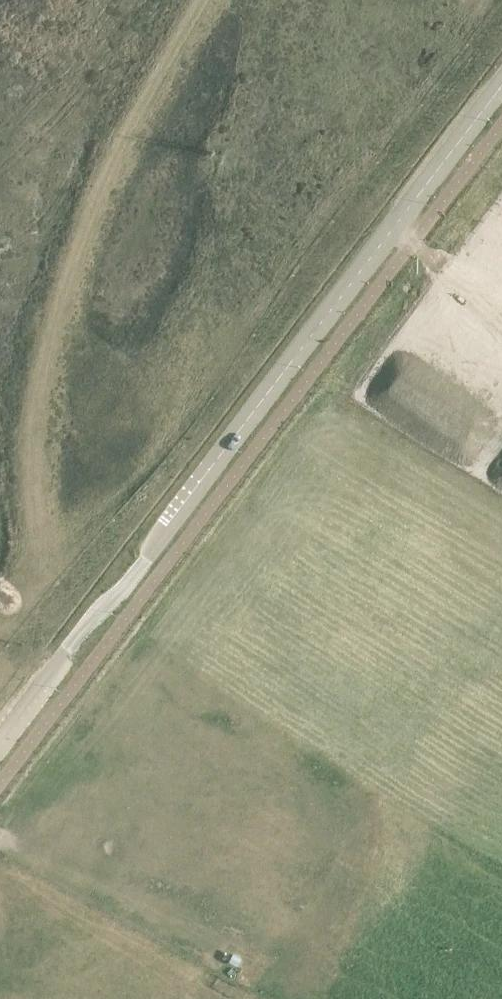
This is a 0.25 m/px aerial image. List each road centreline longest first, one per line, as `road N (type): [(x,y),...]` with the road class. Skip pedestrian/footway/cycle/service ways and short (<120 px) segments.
road 1 (tertiary): [(62,658),(501,83)]
road 2 (tertiary): [(0,763),(62,658)]

